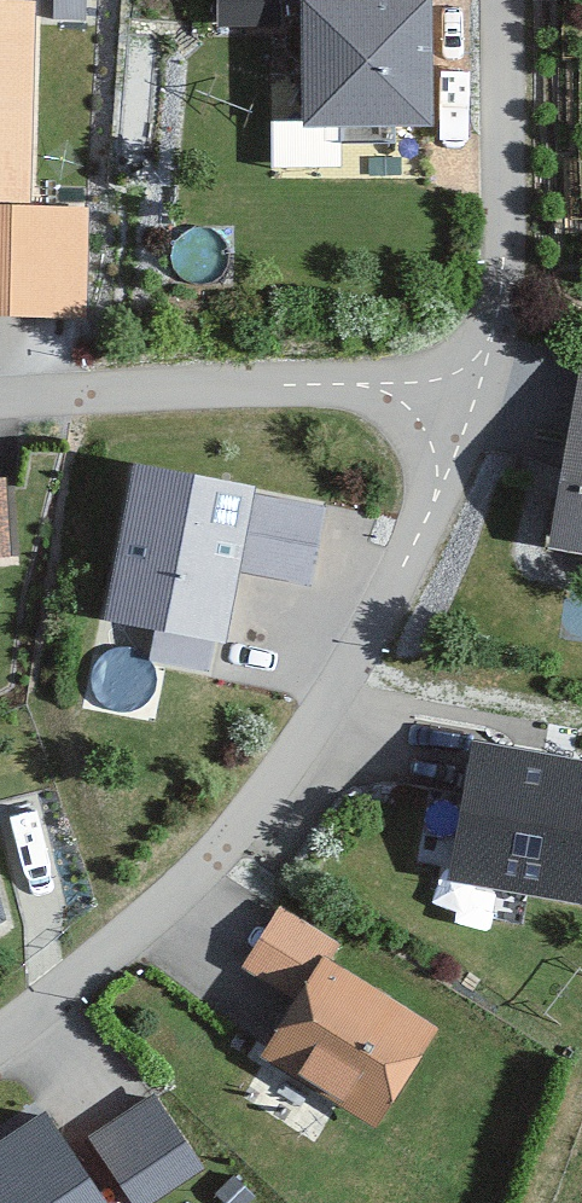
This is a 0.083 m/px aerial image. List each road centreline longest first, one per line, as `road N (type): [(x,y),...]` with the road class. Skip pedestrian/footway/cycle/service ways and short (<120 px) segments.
road 1 (residential): [(0,1050),(236,839),(364,661),(422,527),(467,387)]
road 2 (residential): [(0,392),(322,372),(467,387)]
road 3 (residential): [(467,387),(500,316),(509,154),(503,0)]

